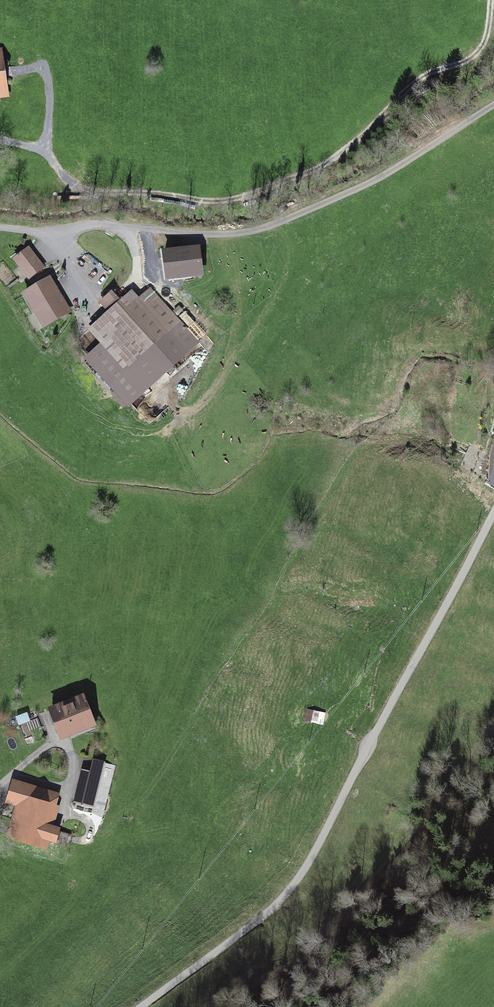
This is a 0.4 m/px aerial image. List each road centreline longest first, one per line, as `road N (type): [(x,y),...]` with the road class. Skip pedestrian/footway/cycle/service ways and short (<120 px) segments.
road 1 (residential): [(140,1006),(279,903),(306,865),(493,512)]
road 2 (track): [(0,136),(48,154),(88,193),(196,202),(255,197),(340,155),(423,68),(475,54),(491,0)]
road 3 (track): [(131,228),(237,236),(302,215),(493,109)]
road 4 (track): [(0,787),(53,744),(66,747),(74,758),(68,815)]

